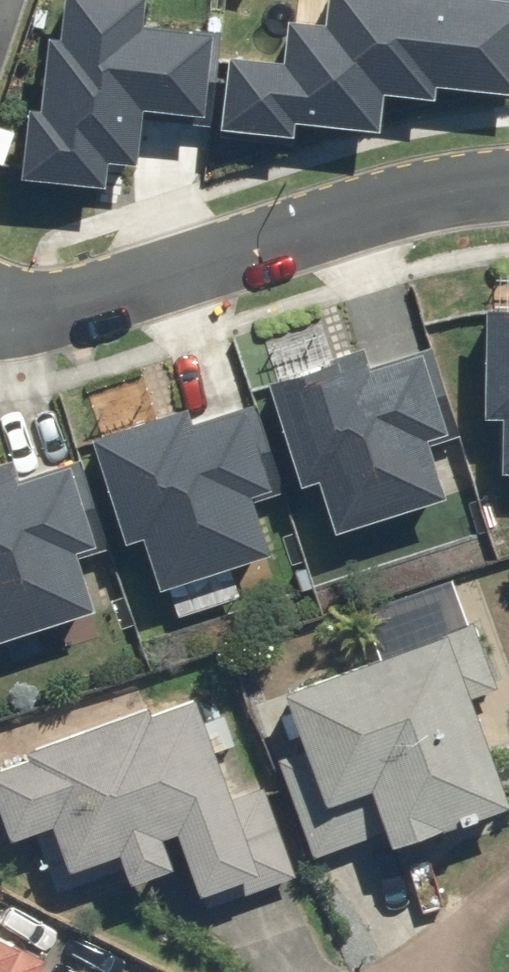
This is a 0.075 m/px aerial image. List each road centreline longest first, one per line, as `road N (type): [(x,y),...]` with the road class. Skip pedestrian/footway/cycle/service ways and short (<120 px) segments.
road 1 (residential): [(508,190),(400,205),(45,311),(0,313)]

